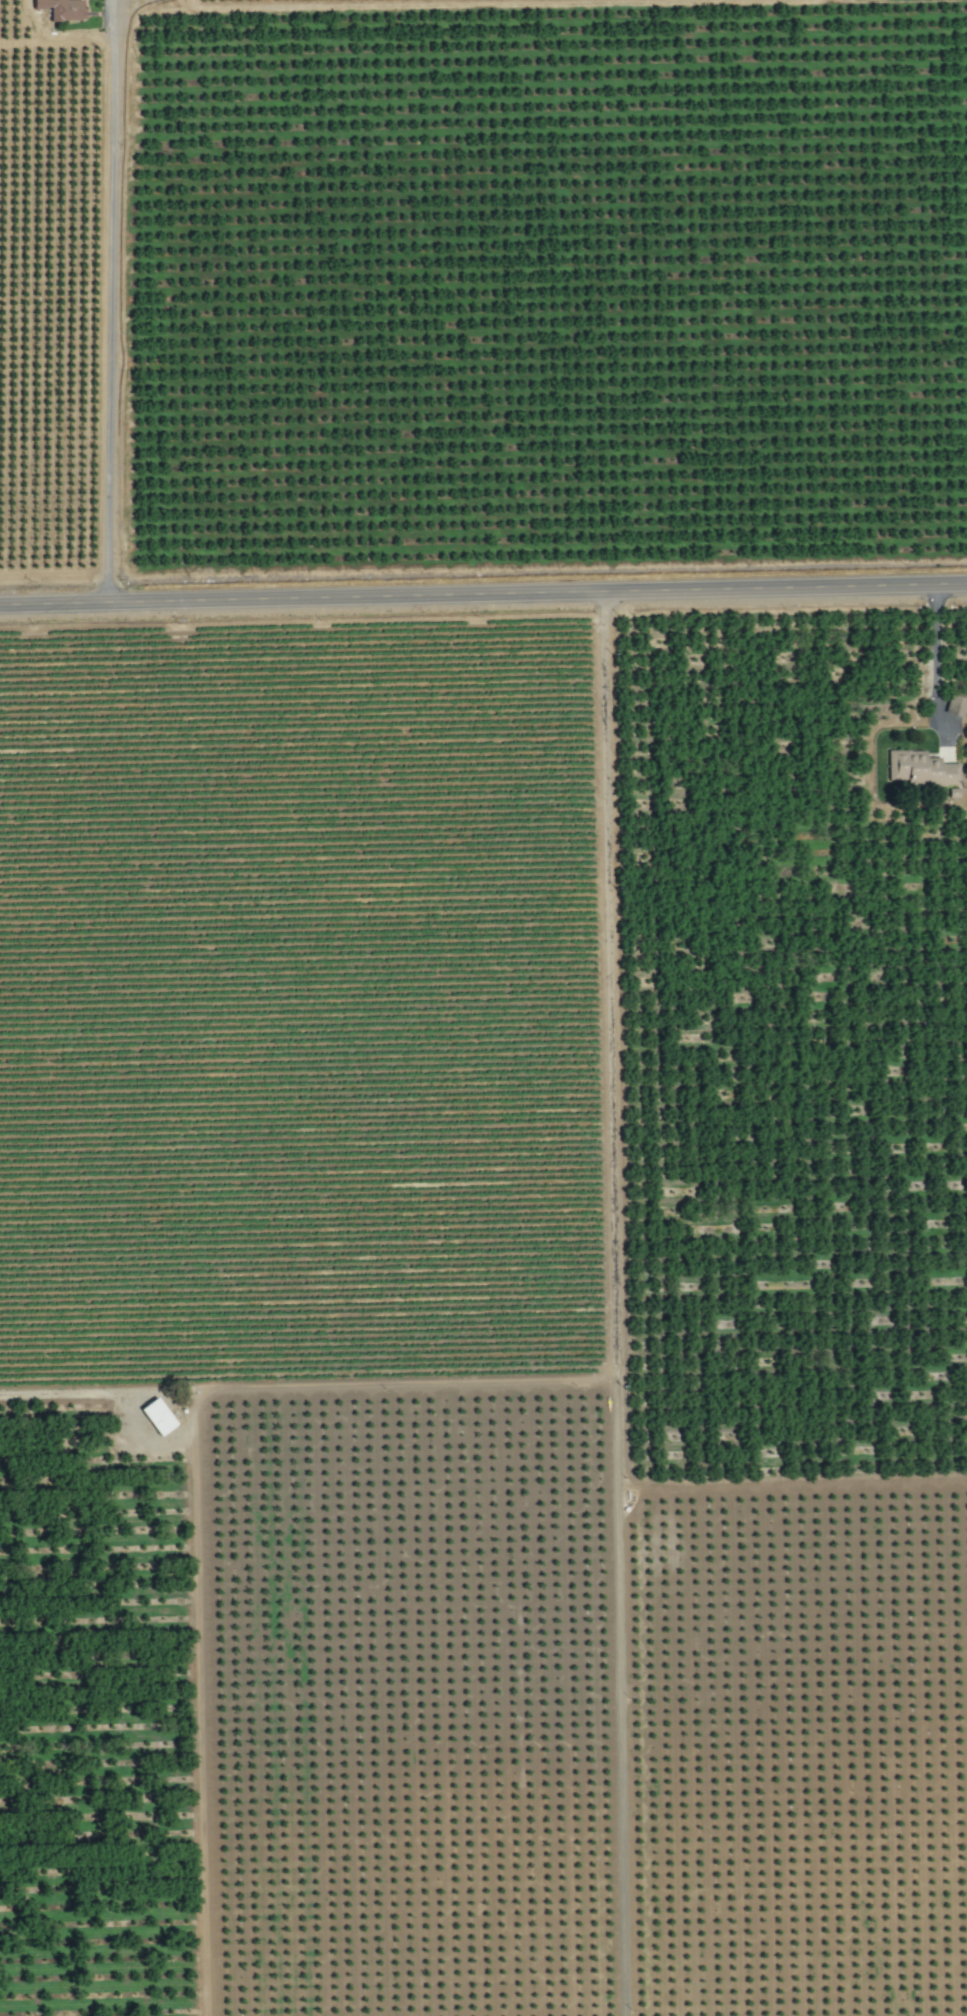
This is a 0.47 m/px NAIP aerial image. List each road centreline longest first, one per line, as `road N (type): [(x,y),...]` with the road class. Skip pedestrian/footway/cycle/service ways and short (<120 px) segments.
road 1 (tertiary): [(0,607),(966,585)]

